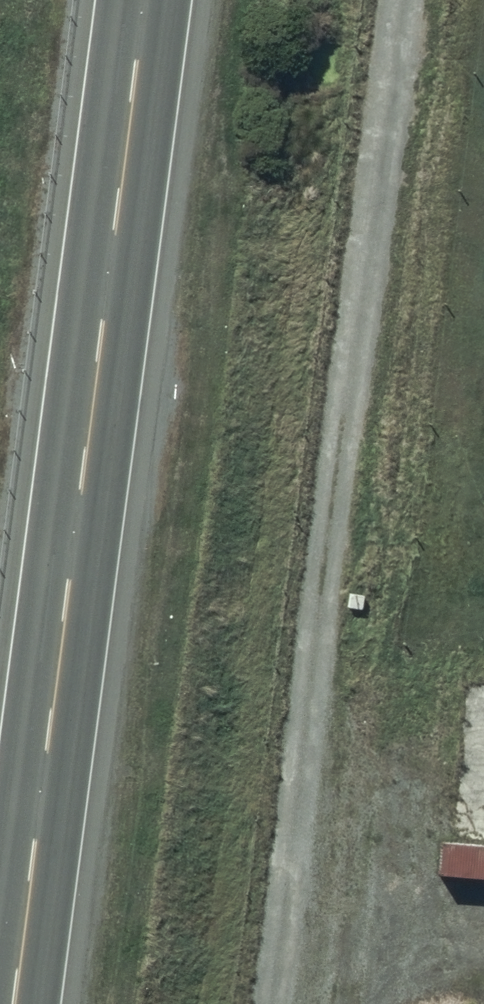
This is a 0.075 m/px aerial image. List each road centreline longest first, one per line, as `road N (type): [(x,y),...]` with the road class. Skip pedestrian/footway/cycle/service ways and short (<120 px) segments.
road 1 (track): [(266,1003),(399,0)]
road 2 (trunk): [(19,1003),(152,0)]

